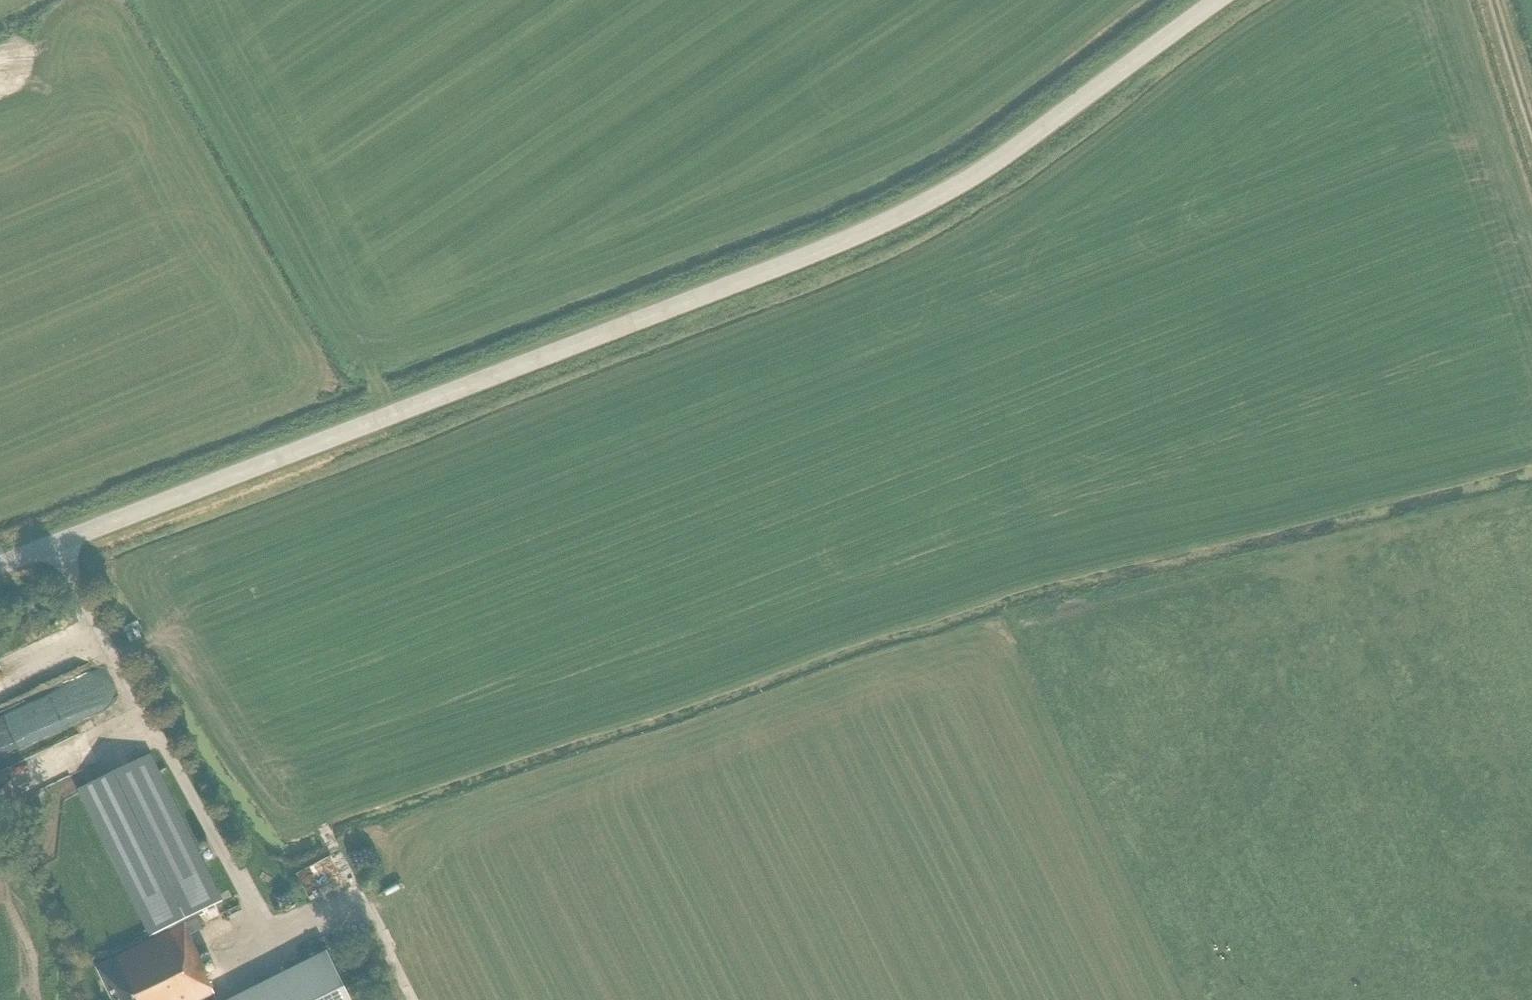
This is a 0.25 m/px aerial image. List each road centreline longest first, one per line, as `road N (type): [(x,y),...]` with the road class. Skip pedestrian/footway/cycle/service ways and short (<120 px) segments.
road 1 (tertiary): [(0,569),(866,239),(969,185),(1228,0)]
road 2 (track): [(163,744),(56,791),(43,866),(0,894)]
road 3 (track): [(1494,0),(1531,125)]

